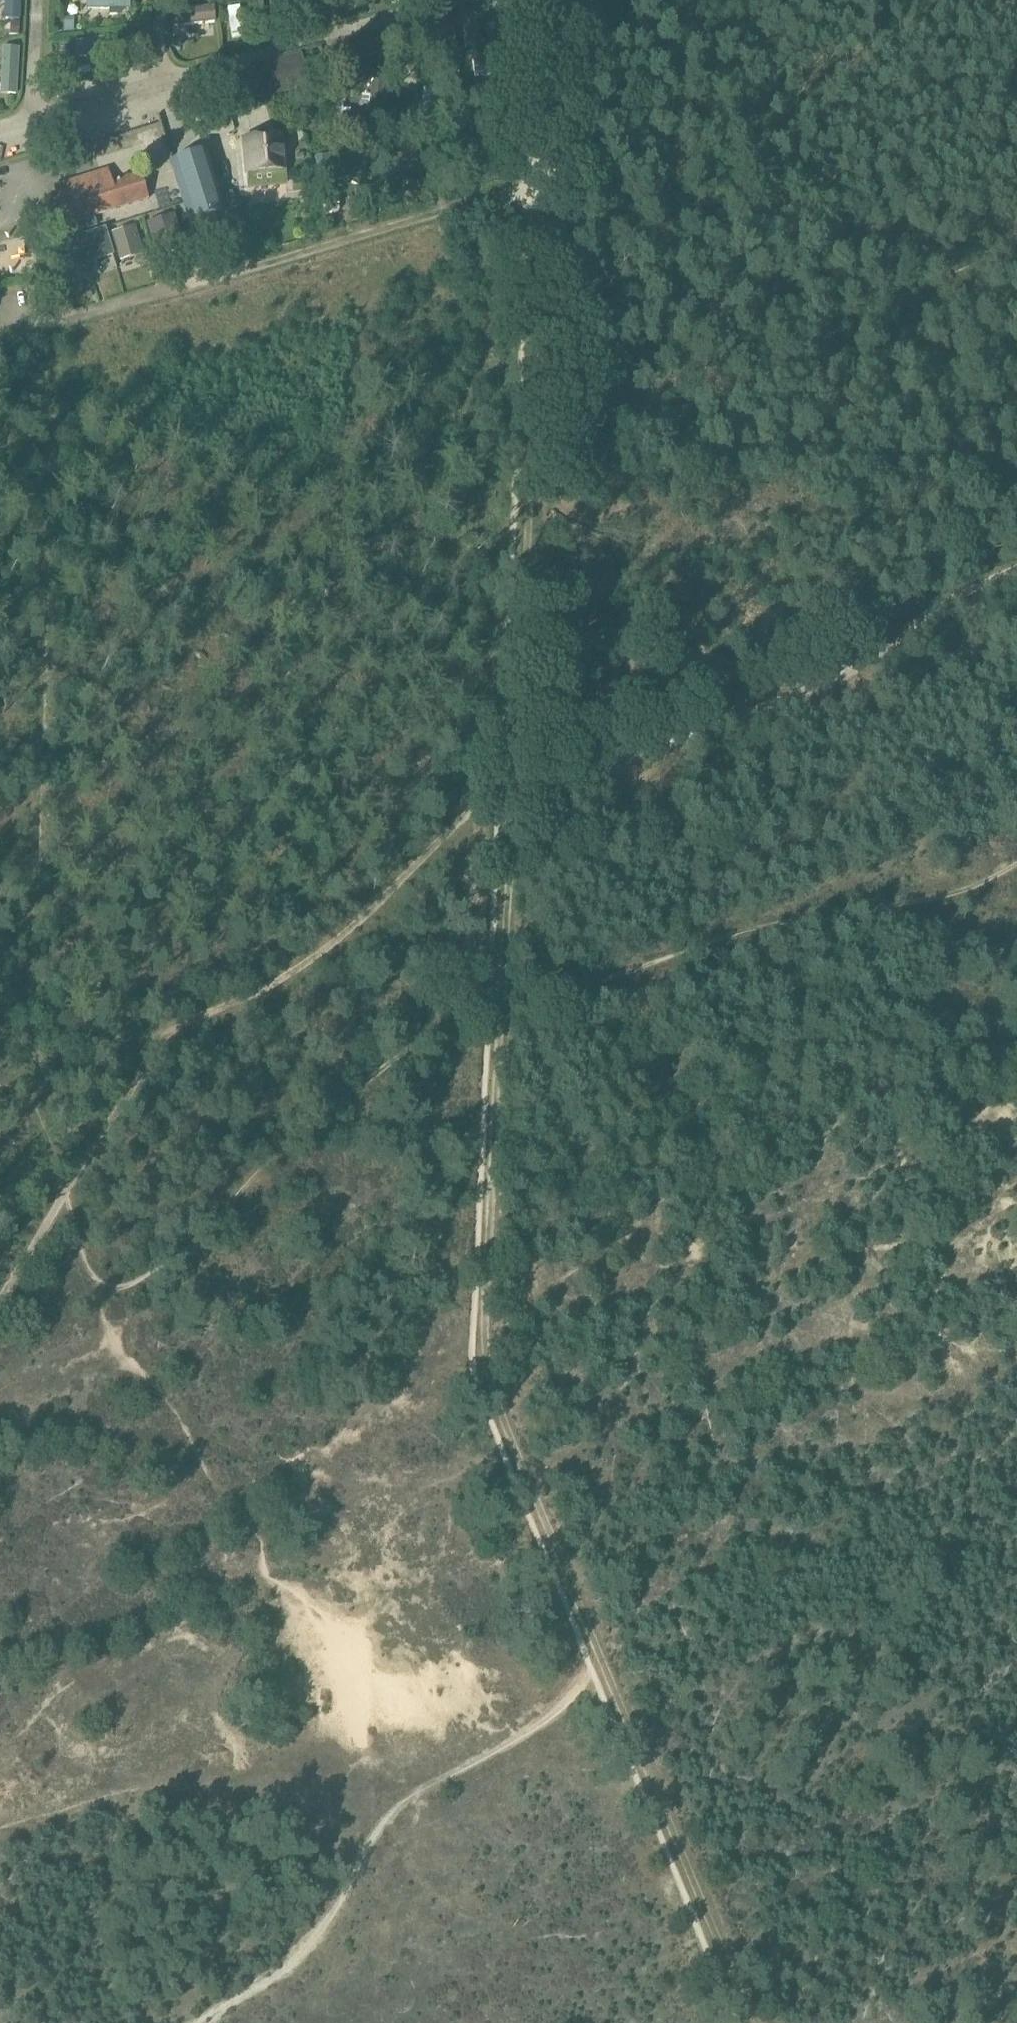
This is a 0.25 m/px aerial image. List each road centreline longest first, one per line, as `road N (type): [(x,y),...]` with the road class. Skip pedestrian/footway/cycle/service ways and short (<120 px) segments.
road 1 (track): [(534,184),(487,1346),(495,1396),(749,2022)]
road 2 (track): [(1016,569),(938,600),(853,653),(509,785),(469,789),(291,970),(184,1010)]
road 3 (track): [(0,338),(534,184),(545,0)]
road 4 (track): [(39,327),(22,1057)]
road 5 (track): [(0,1301),(74,1196),(184,1010)]
road 6 (track): [(184,1010),(22,1057)]

